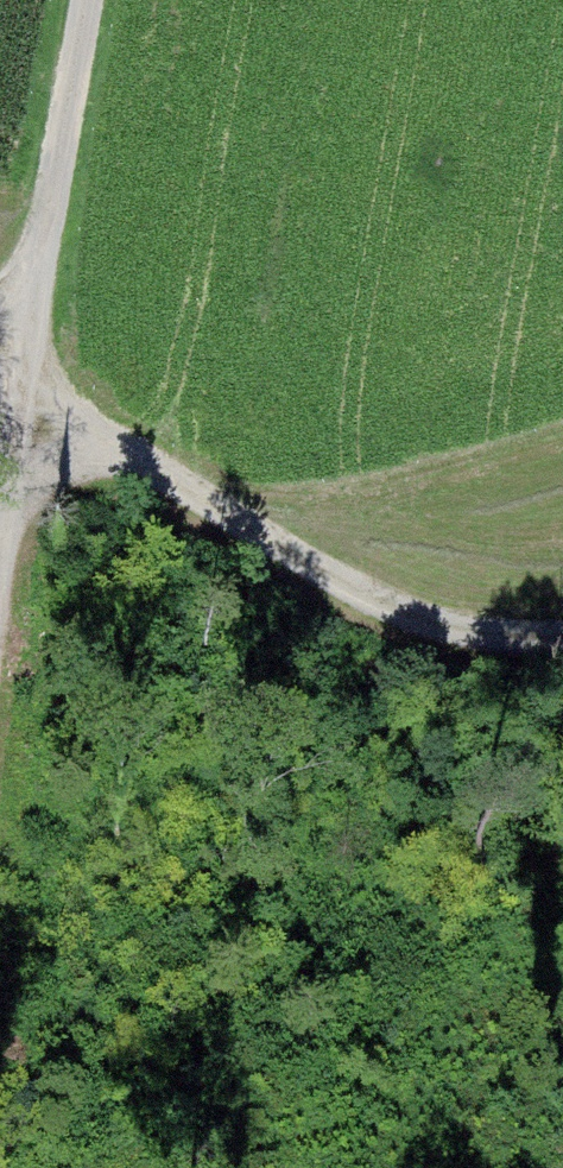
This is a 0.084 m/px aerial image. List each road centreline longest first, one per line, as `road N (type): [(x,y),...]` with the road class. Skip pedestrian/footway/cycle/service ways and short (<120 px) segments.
road 1 (track): [(0,538),(19,389),(415,619),(478,635),(562,637)]
road 2 (track): [(92,0),(25,332),(0,335)]

